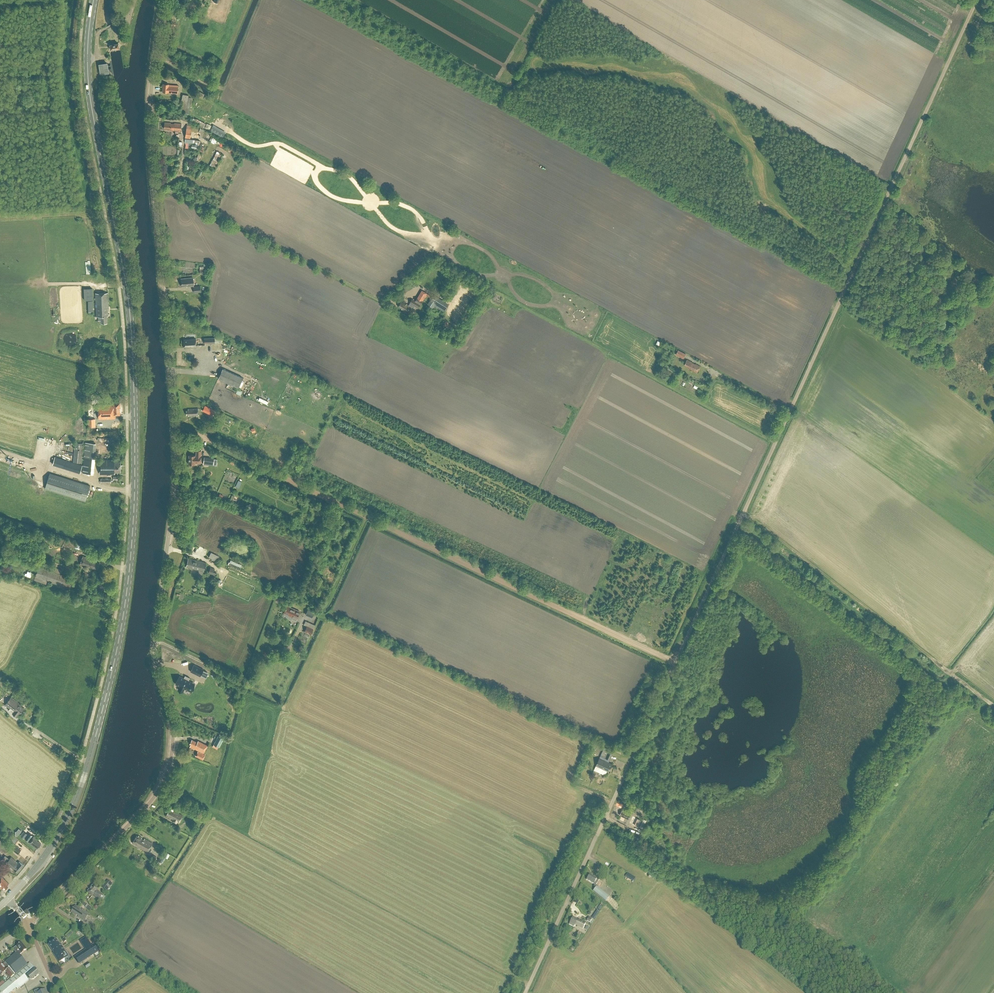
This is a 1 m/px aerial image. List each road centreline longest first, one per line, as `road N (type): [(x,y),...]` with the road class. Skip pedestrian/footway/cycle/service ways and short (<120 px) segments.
road 1 (unclassified): [(525,992),(976,0)]
road 2 (unclassified): [(29,924),(159,790),(172,745),(155,639),(175,480),(149,119),(164,0)]
road 3 (primary): [(8,898),(53,844),(77,798),(128,588),(134,386),(123,270),(88,81),(93,0)]
road 4 (track): [(174,427),(677,662)]
road 5 (track): [(993,707),(743,513)]
road 6 (track): [(155,639),(272,697),(289,694)]

